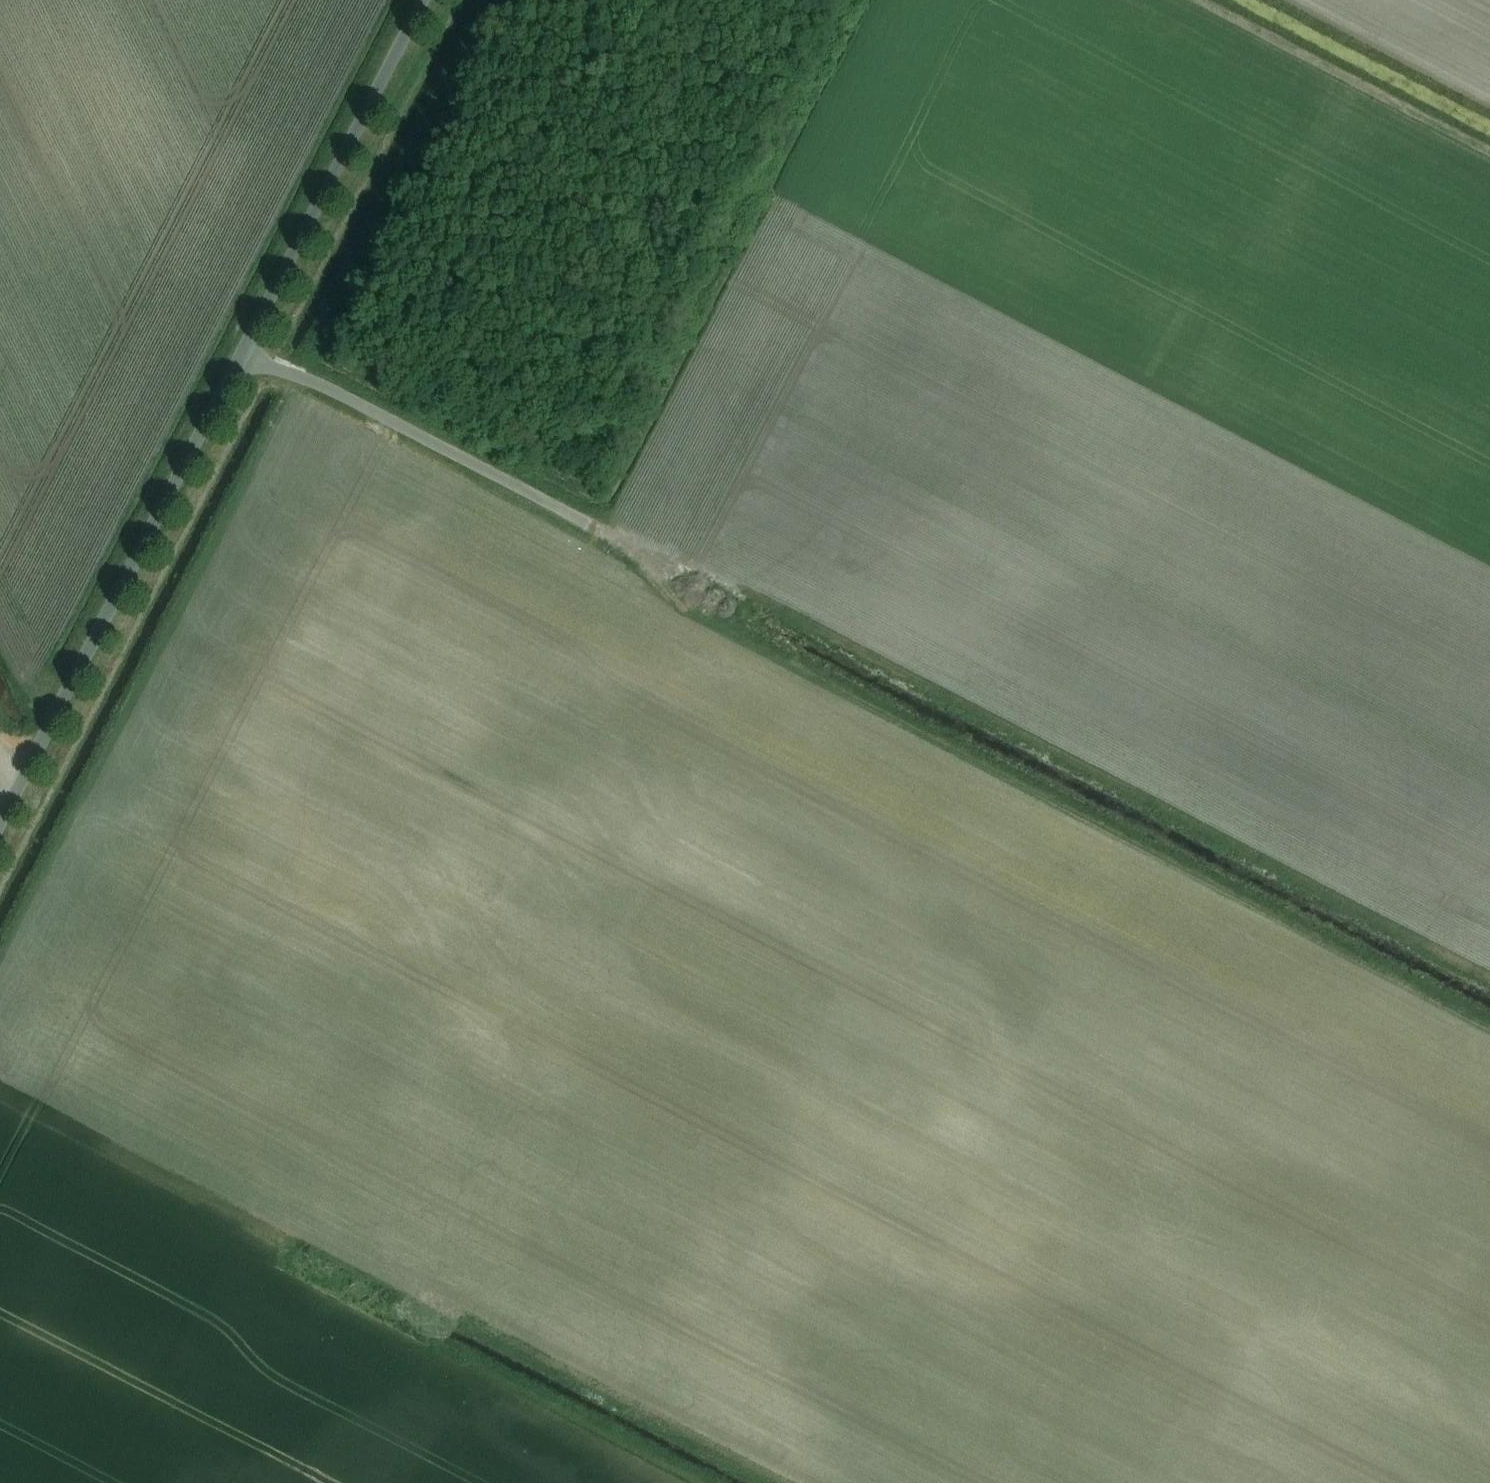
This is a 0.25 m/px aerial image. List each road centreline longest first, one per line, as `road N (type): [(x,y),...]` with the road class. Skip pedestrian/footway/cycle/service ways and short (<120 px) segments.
road 1 (unclassified): [(0,822),(422,0)]

